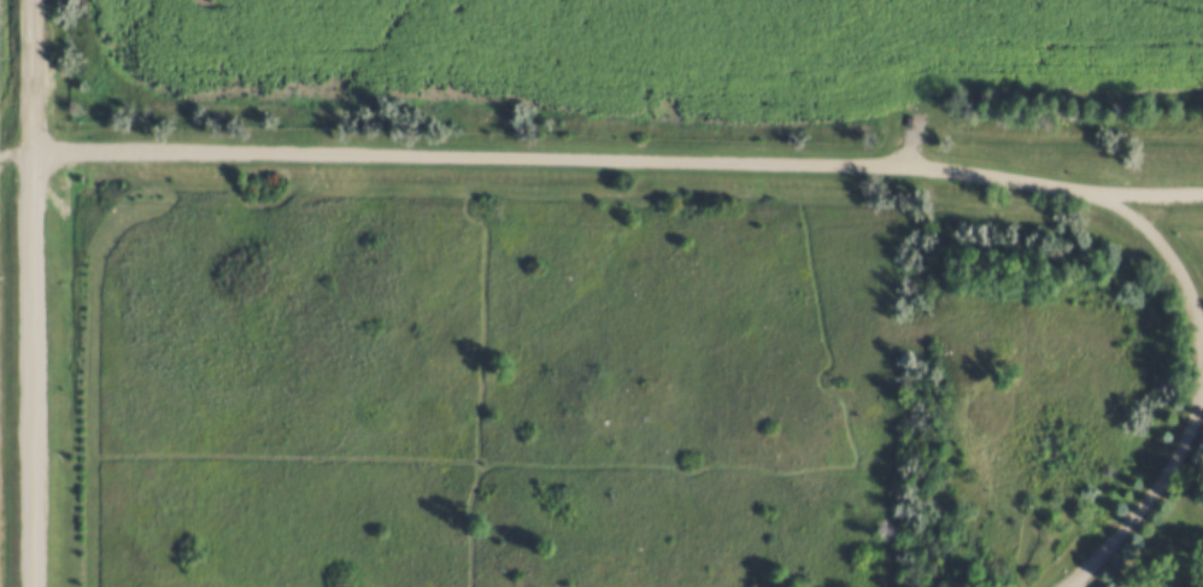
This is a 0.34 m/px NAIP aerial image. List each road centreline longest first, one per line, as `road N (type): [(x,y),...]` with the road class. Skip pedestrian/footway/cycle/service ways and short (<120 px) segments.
road 1 (residential): [(34,155),(899,170),(1063,193),(1202,194)]
road 2 (residential): [(33,586),(34,155)]
road 3 (track): [(884,170),(944,131),(1202,124)]
road 4 (residential): [(34,155),(34,0)]

